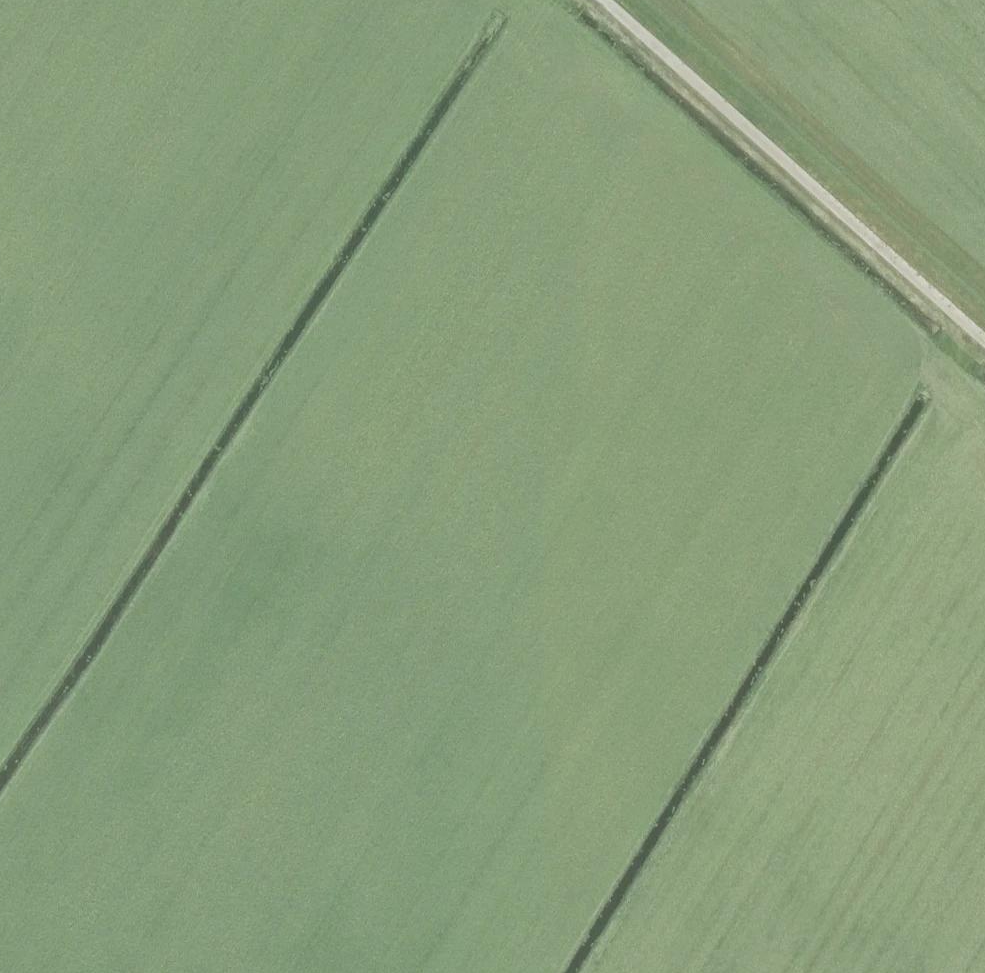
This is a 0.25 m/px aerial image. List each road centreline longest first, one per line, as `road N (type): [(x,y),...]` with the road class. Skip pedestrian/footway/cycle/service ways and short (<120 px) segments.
road 1 (track): [(984,340),(607,0)]

